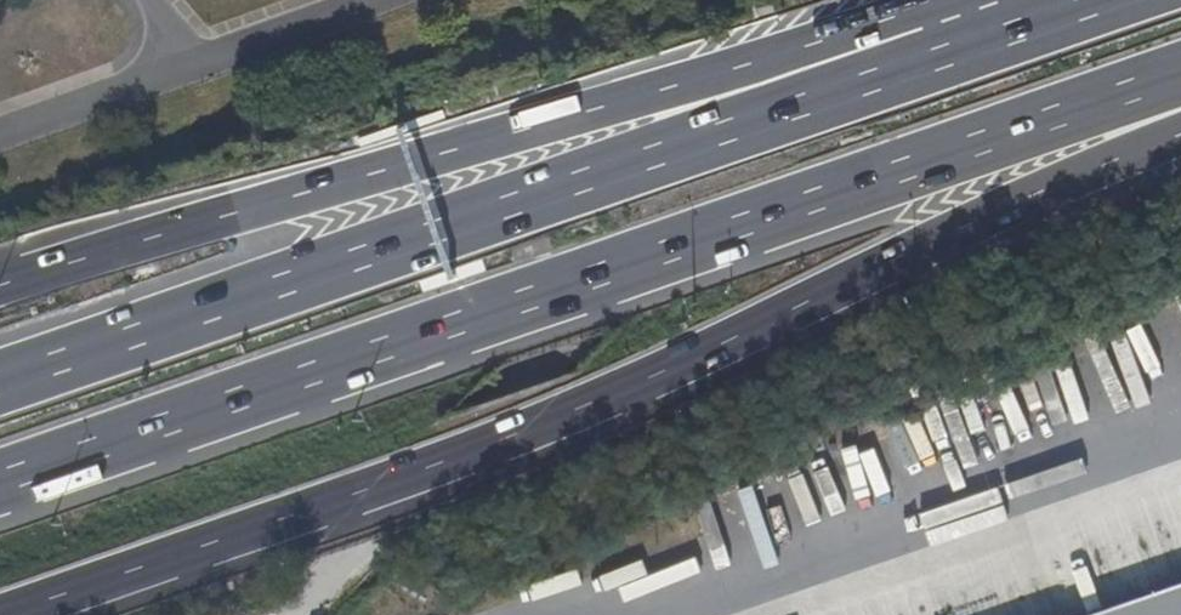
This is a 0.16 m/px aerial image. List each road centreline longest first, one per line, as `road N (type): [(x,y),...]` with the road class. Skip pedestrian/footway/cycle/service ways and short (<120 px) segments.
road 1 (motorway): [(0,614),(607,395),(964,223),(1180,134)]
road 2 (motorway): [(0,483),(1180,71)]
road 3 (motorway): [(945,34),(0,380)]
road 4 (motorway): [(945,34),(872,23),(0,284)]

